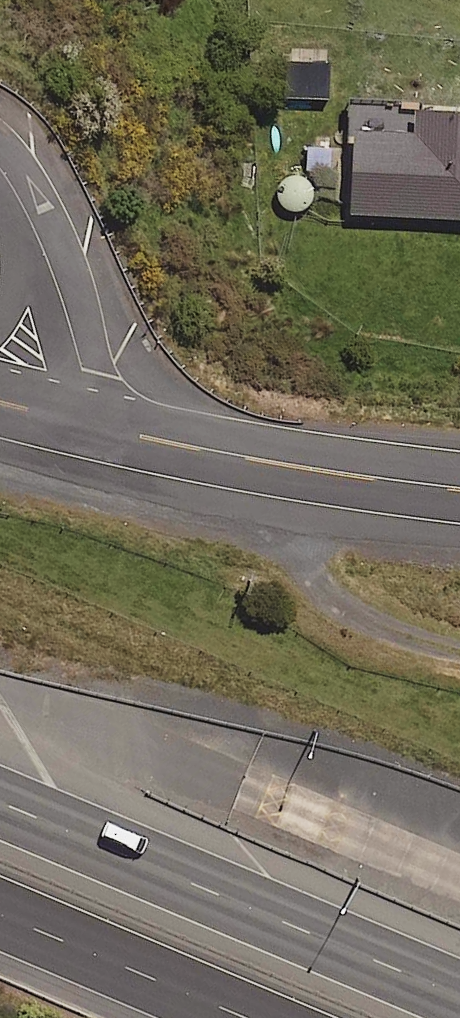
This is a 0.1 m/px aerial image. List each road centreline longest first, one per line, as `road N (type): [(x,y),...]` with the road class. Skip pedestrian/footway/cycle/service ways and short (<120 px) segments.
road 1 (motorway): [(0,821),(459,1014)]
road 2 (secondary): [(91,424),(459,489)]
road 3 (motorway): [(249,1017),(0,915)]
road 4 (unclassified): [(36,226),(63,295),(91,424)]

